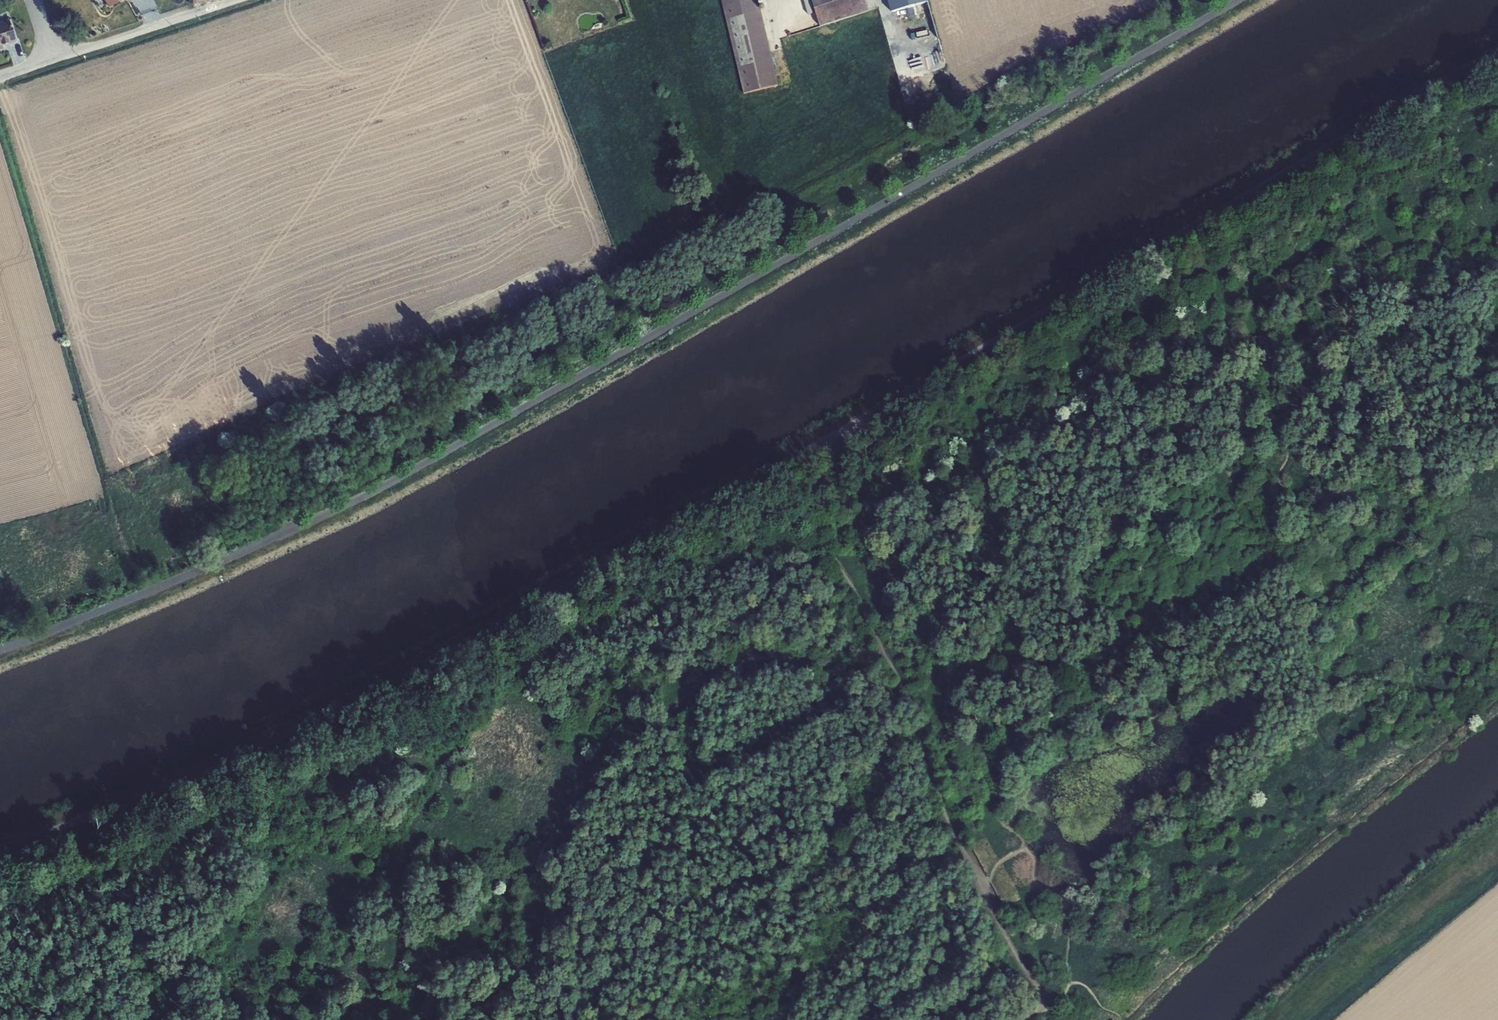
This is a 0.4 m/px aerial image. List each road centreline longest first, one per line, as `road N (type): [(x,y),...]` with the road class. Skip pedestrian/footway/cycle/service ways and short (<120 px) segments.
road 1 (unclassified): [(53,59),(236,0)]

